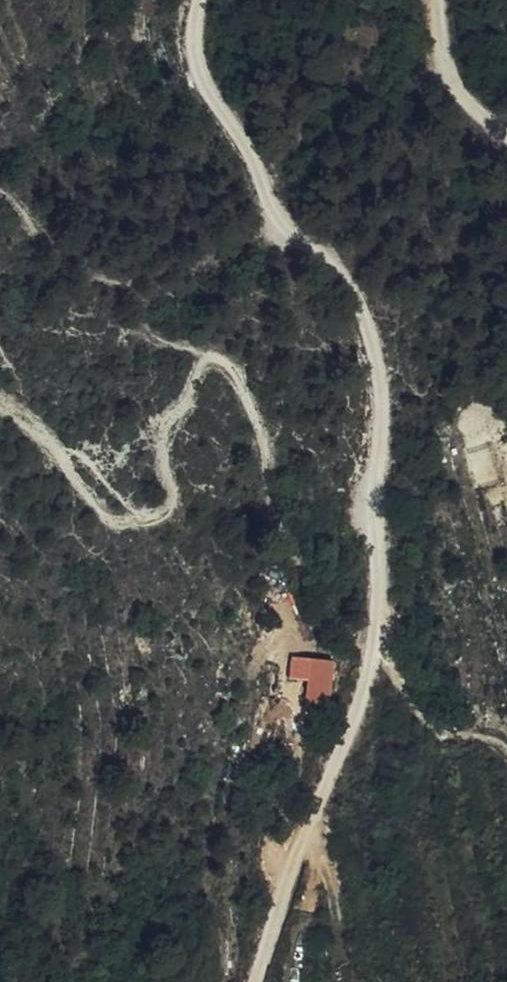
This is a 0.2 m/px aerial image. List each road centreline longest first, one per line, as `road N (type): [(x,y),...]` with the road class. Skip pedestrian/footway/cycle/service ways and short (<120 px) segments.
road 1 (track): [(257,981),(363,698),(380,566),(380,380),(372,336),(347,279),(282,232),(265,176),(201,76),(191,24),(199,0)]
road 2 (track): [(374,646),(279,520),(255,413),(216,354)]
road 3 (track): [(434,0),(450,86),(506,130)]

